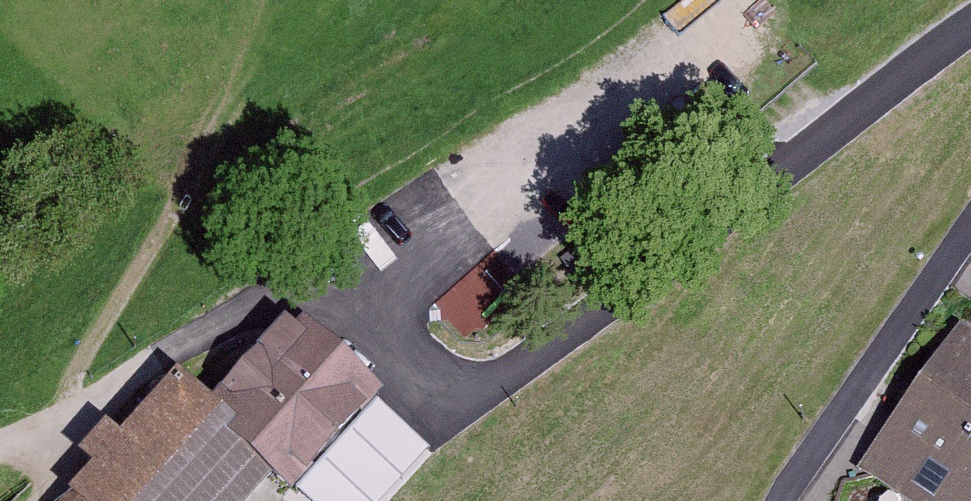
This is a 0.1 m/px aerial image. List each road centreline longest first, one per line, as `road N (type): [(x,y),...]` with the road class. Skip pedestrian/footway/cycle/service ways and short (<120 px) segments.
road 1 (residential): [(375,333),(418,371),(469,392),(513,370),(714,224),(970,28)]
road 2 (unclassified): [(0,432),(289,297),(330,303),(375,333)]
road 3 (residential): [(780,500),(970,230)]
road 4 (track): [(75,399),(230,109)]

